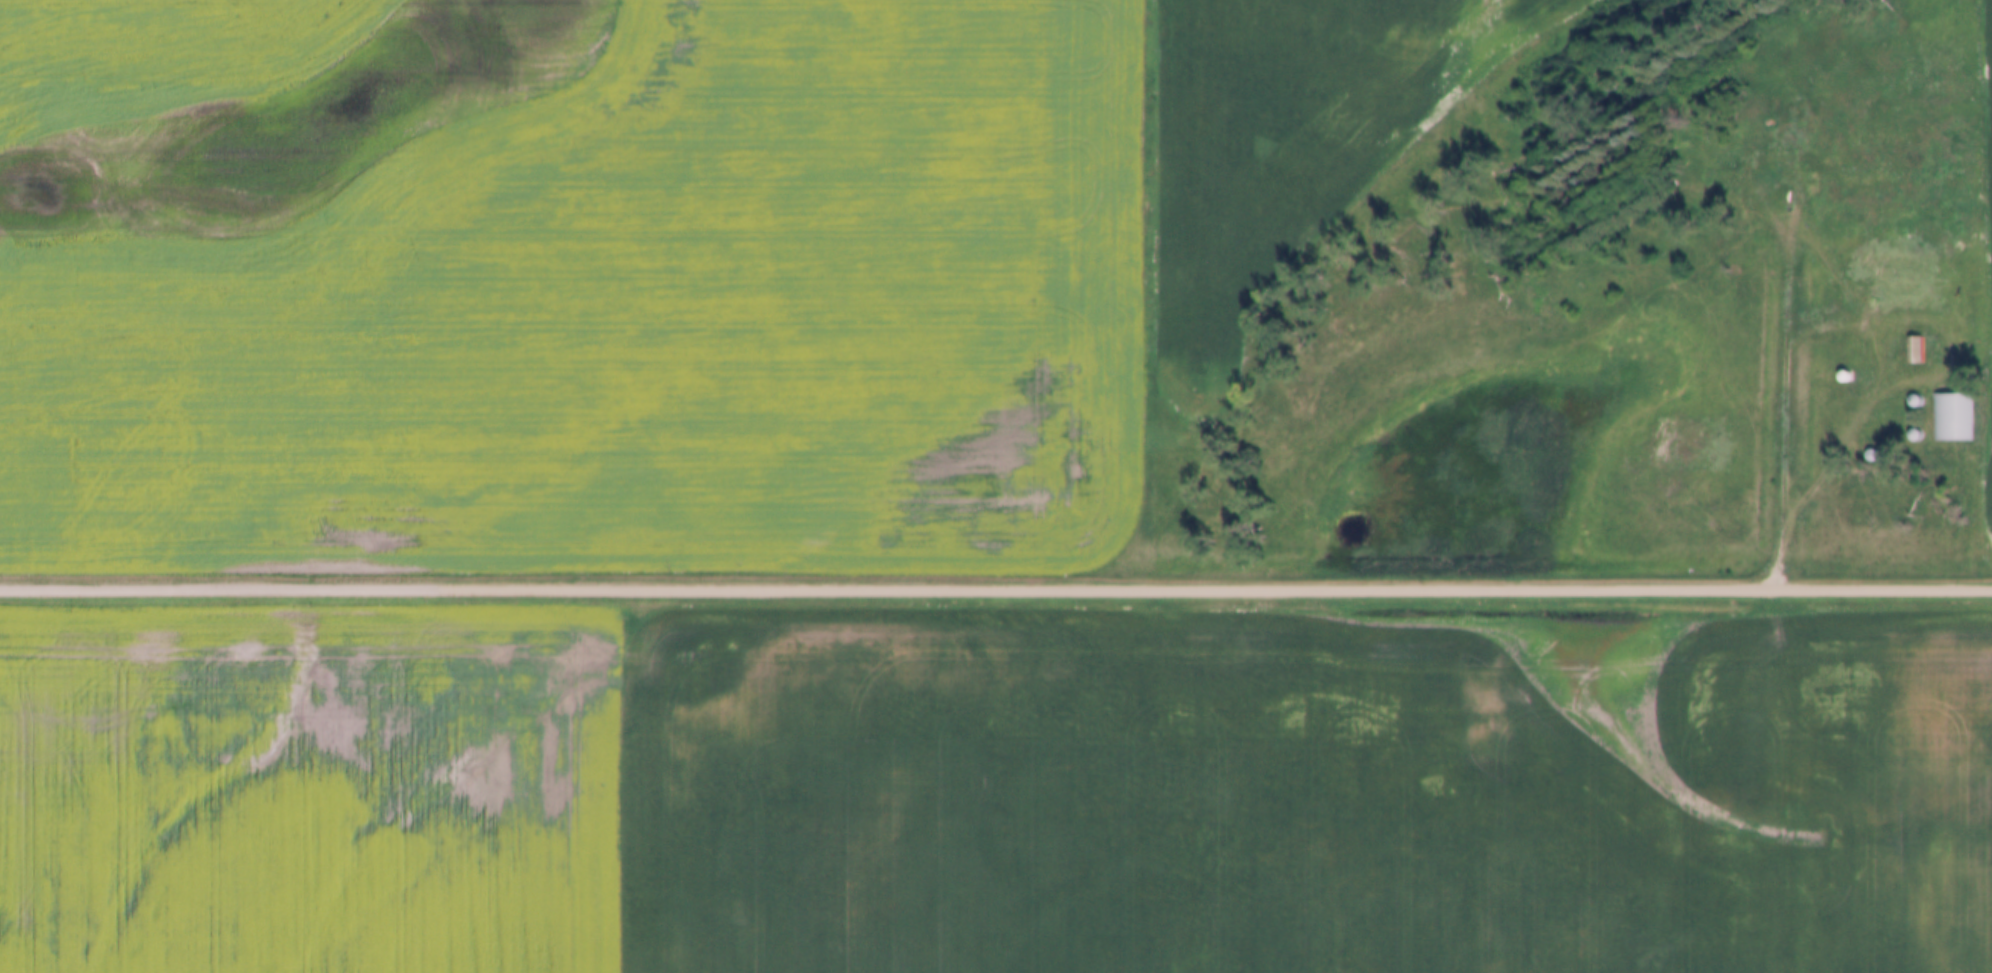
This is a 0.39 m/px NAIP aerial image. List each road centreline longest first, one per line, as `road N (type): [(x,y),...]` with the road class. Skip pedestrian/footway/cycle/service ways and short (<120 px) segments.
road 1 (residential): [(1991,586),(0,586)]

